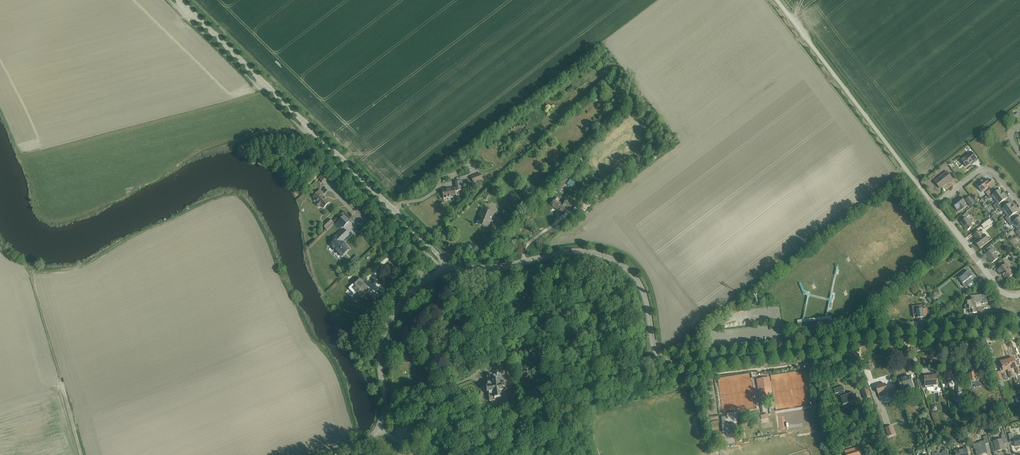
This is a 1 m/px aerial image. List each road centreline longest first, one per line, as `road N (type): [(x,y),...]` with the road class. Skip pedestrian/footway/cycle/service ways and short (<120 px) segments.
road 1 (tertiary): [(445,266),(179,0)]
road 2 (tertiary): [(703,362),(663,360),(640,284),(599,255),(445,266)]
road 3 (tertiary): [(1019,326),(703,362)]
road 4 (unclassified): [(920,186),(777,0)]
road 5 (tertiary): [(378,429),(383,336),(427,280)]
road 6 (residential): [(427,280),(327,186)]
road 7 (residential): [(1019,295),(1000,290),(935,206)]

